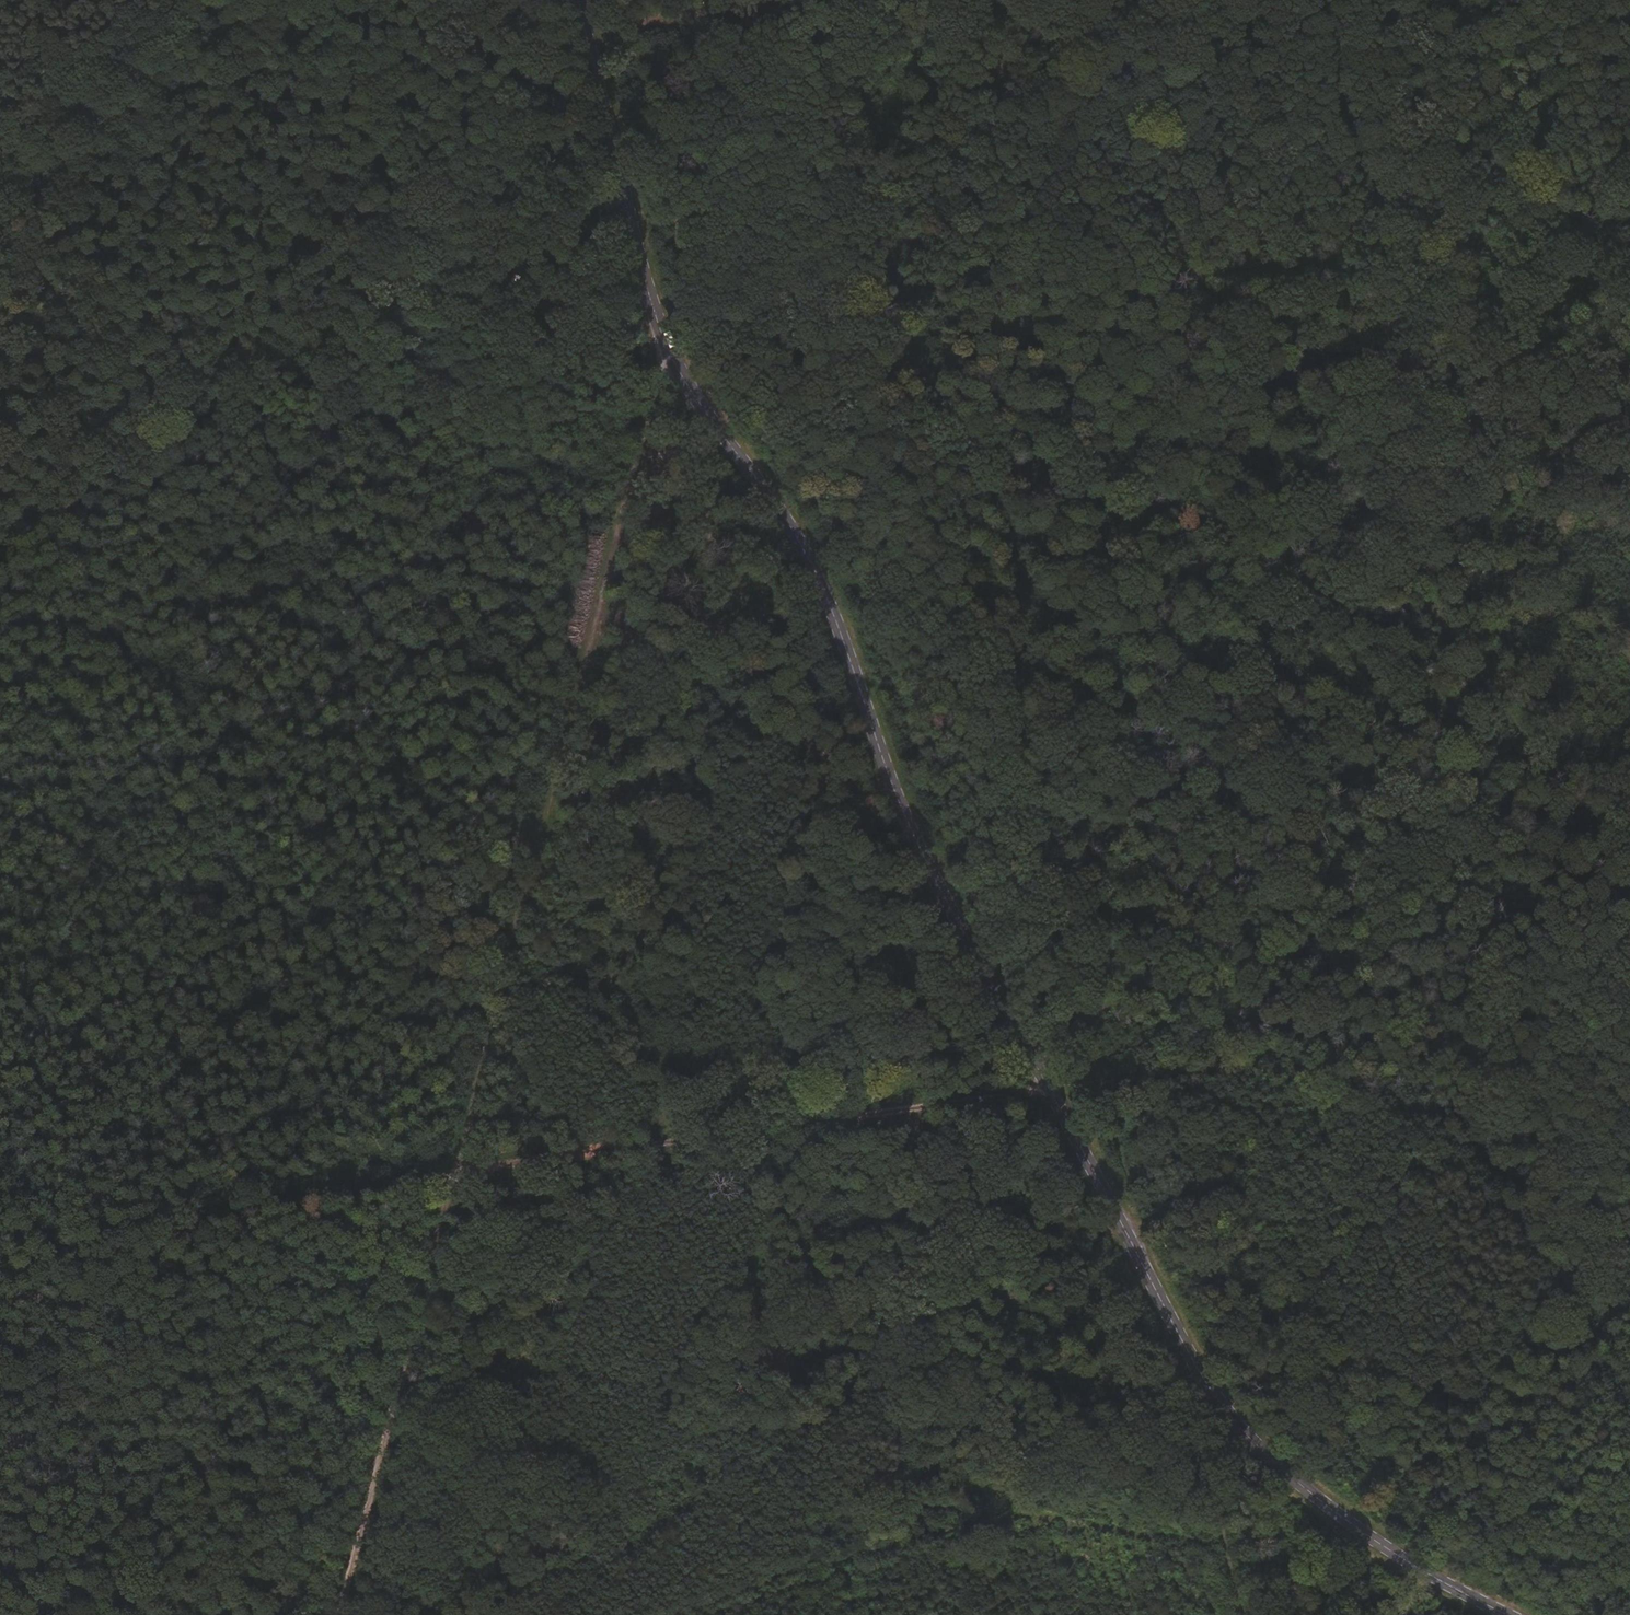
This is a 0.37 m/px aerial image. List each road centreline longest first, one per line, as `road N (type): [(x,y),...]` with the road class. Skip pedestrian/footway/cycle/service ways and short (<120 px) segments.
road 1 (tertiary): [(1507,1614),(1417,1569),(1307,1490),(1213,1392),(922,851),(819,577),(771,495),(699,404),(661,332),(577,0)]
road 2 (track): [(1629,922),(1466,782),(1329,679),(1307,651),(1137,525),(919,336)]

